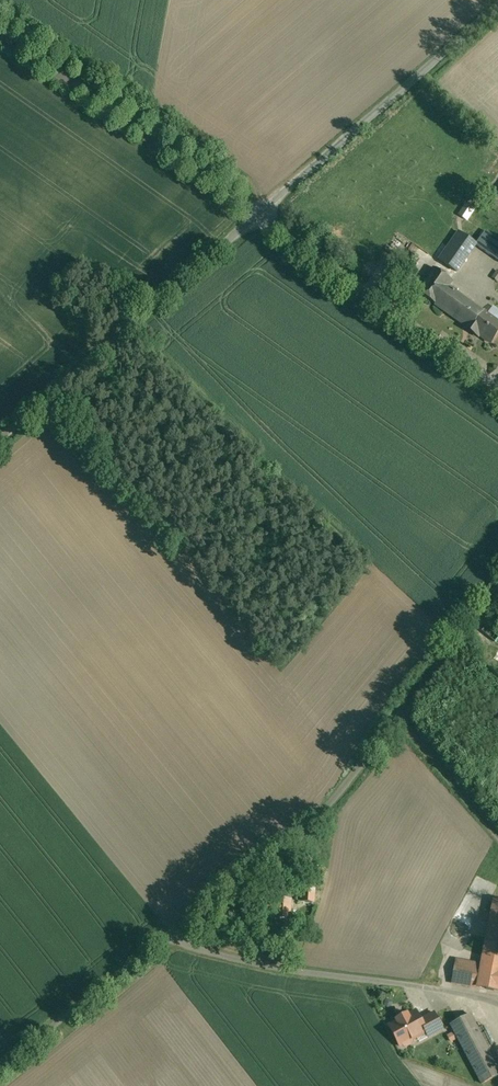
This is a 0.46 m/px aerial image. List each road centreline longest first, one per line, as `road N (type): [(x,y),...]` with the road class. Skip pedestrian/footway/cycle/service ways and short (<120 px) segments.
road 1 (unclassified): [(0,1071),(323,813),(497,596)]
road 2 (unclassified): [(260,215),(0,443)]
road 3 (unclassified): [(260,215),(0,31)]
road 4 (unclassified): [(497,7),(260,215)]
road 5 (unclassified): [(260,215),(497,387)]

